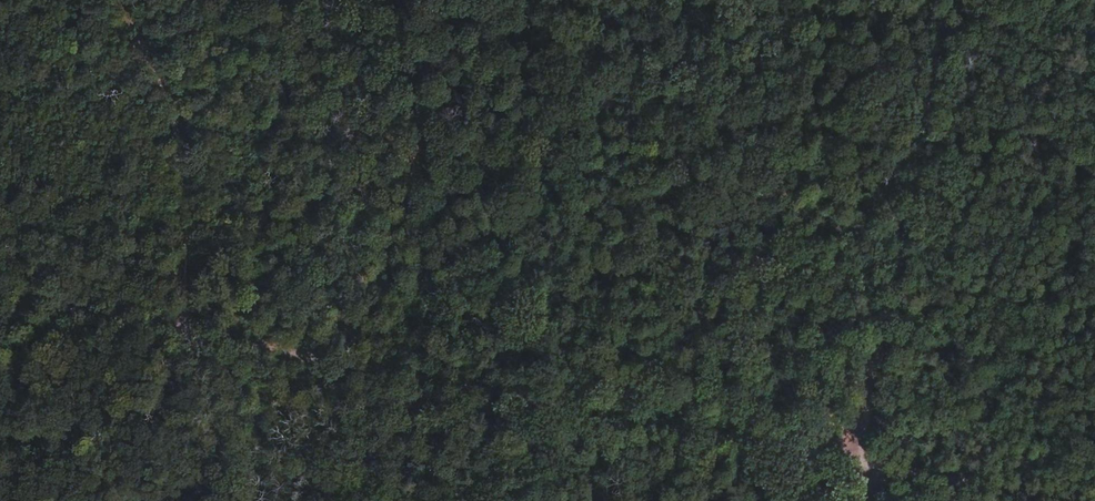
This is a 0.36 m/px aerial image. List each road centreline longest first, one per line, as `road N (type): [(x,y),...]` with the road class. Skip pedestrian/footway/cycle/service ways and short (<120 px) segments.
road 1 (track): [(0,287),(1094,499)]
road 2 (track): [(859,500),(951,0)]

